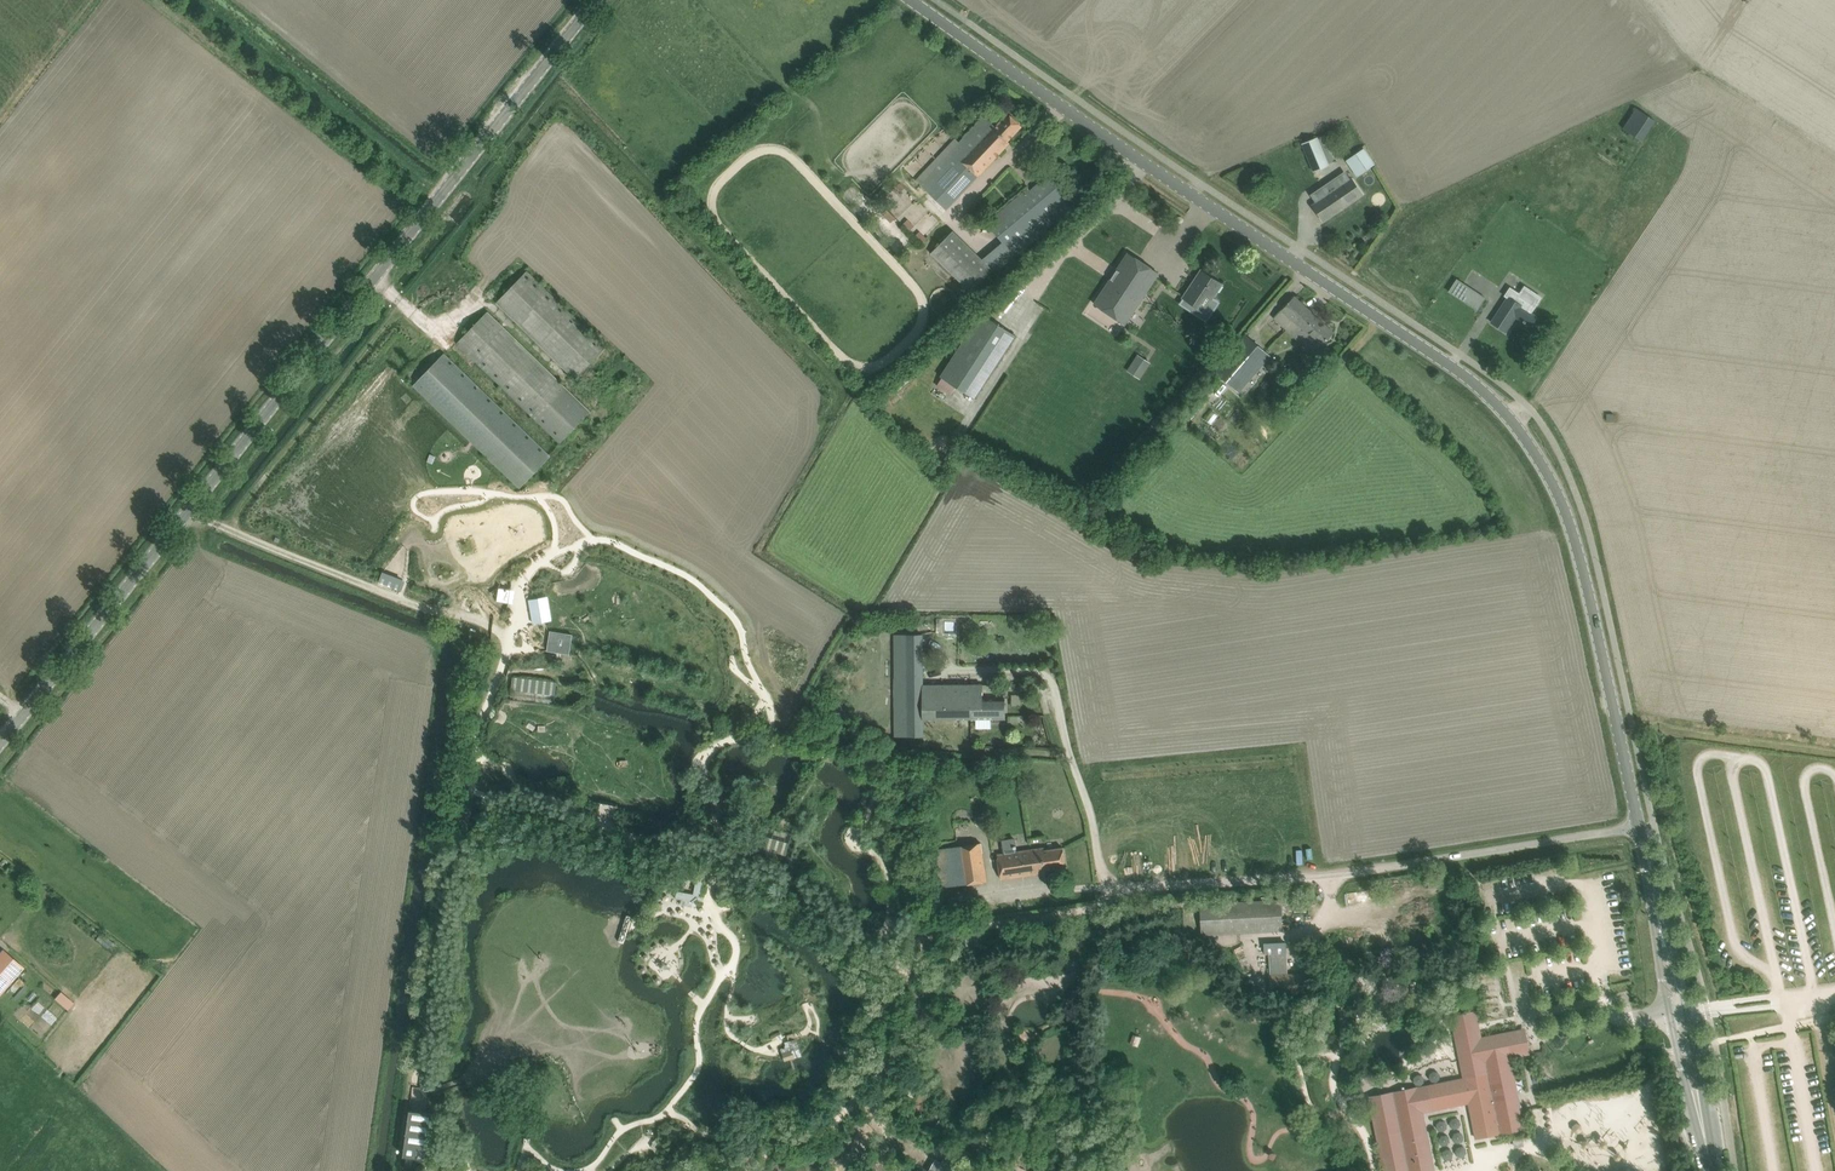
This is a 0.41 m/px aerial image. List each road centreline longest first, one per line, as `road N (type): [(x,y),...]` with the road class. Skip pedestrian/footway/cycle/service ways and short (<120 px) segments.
road 1 (tertiary): [(1640,826),(1575,536),(1552,480),(1520,430),(1472,382),(922,0)]
road 2 (tertiary): [(0,743),(597,0)]
road 3 (unclassified): [(1640,826),(1344,874),(1100,888),(1090,815),(1070,759)]
road 4 (tertiary): [(1711,1170),(1701,1080),(1652,886)]
road 5 (tertiary): [(1652,886),(1670,1015),(1711,1170)]
road 6 (track): [(96,0),(0,113)]

